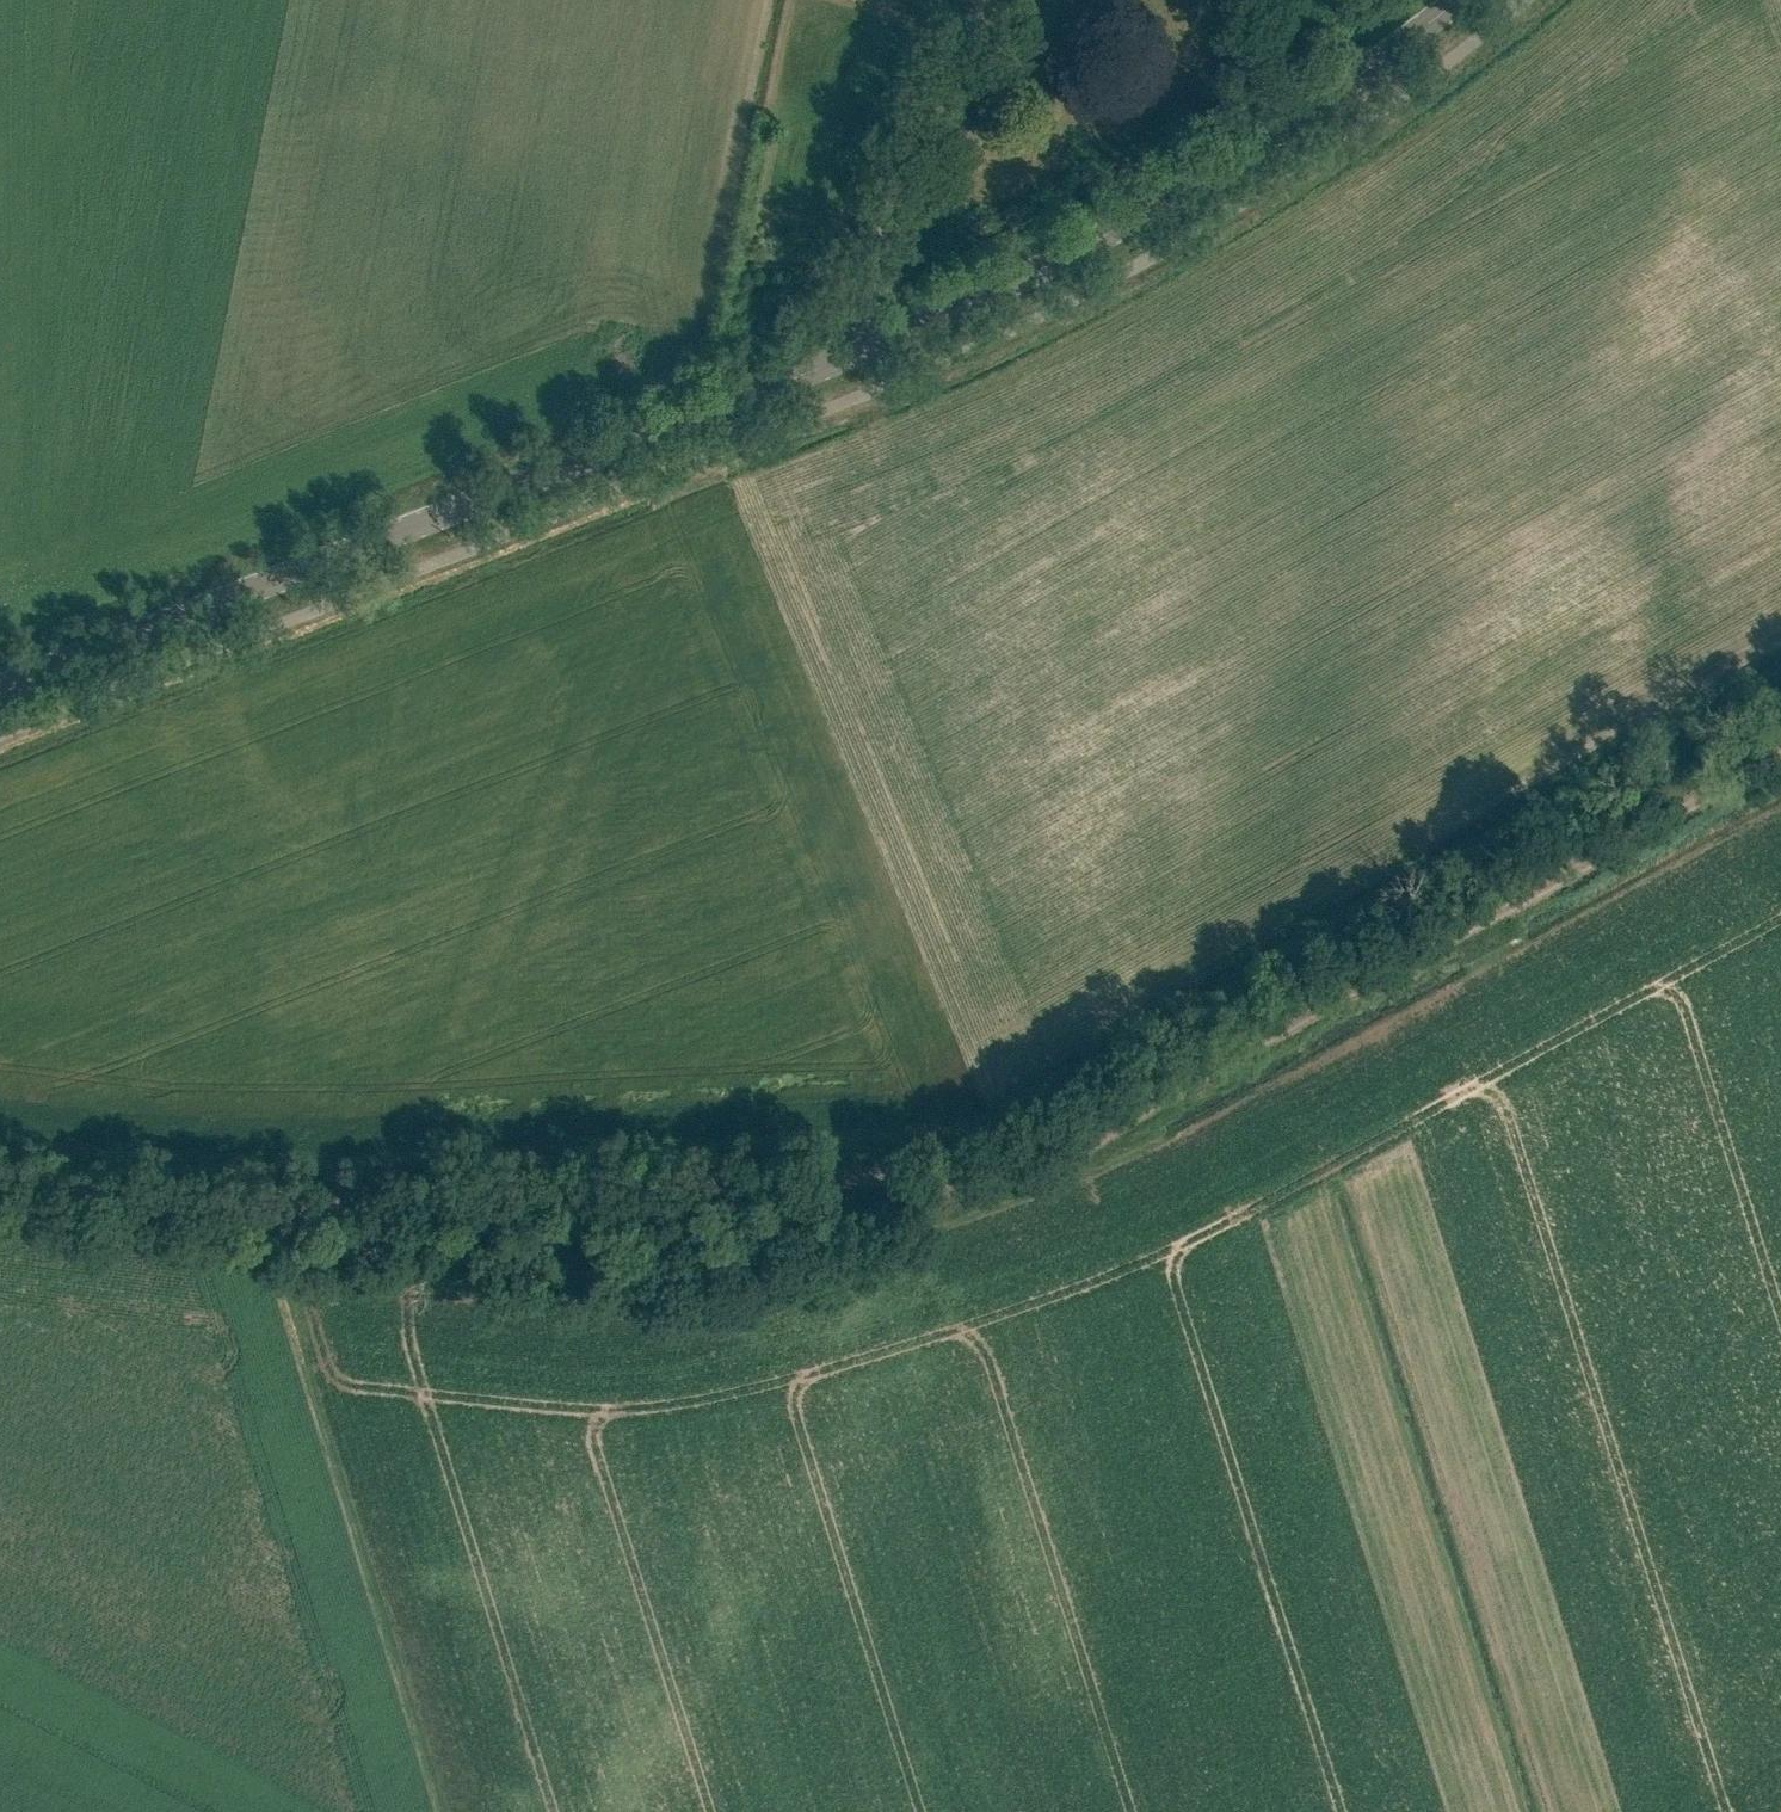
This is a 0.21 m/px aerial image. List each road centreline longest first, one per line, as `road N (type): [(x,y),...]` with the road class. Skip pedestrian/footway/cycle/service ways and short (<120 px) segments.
road 1 (track): [(0,1178),(293,1209),(538,1183),(854,1168),(1022,1173),(1780,764)]
road 2 (secondary): [(0,689),(1022,279),(1229,164),(1459,0)]

